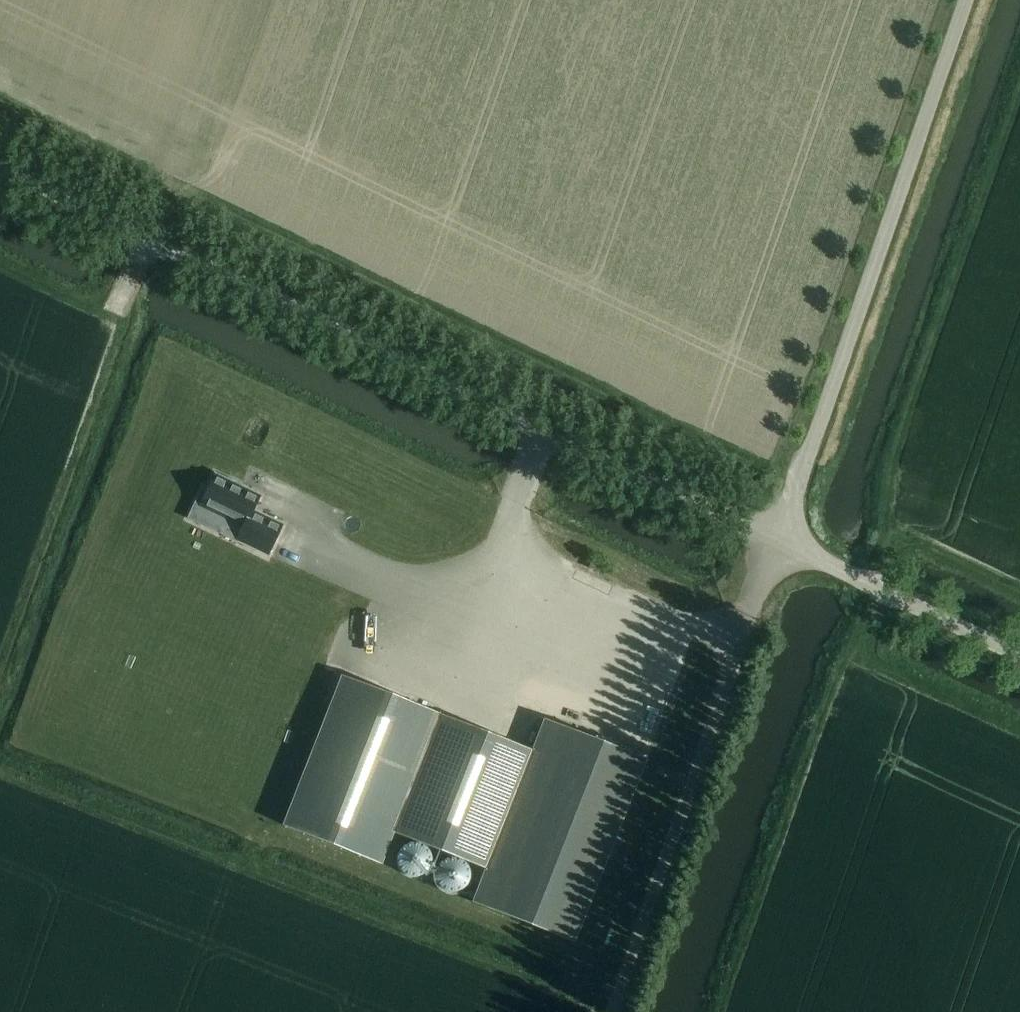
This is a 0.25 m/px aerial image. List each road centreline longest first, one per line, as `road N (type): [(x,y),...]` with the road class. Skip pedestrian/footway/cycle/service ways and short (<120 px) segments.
road 1 (track): [(797,483),(0,104)]
road 2 (unclassified): [(777,539),(0,164)]
road 3 (track): [(0,772),(612,1011)]
road 4 (track): [(1019,94),(903,431),(889,526),(1019,589)]
road 5 (unclassified): [(777,539),(965,0)]
road 6 (track): [(0,264),(127,325),(0,681)]
road 7 (unclassified): [(612,1011),(777,539)]
road 8 (track): [(245,867),(322,674),(414,595)]
road 9 (unclassified): [(1019,655),(777,539)]

